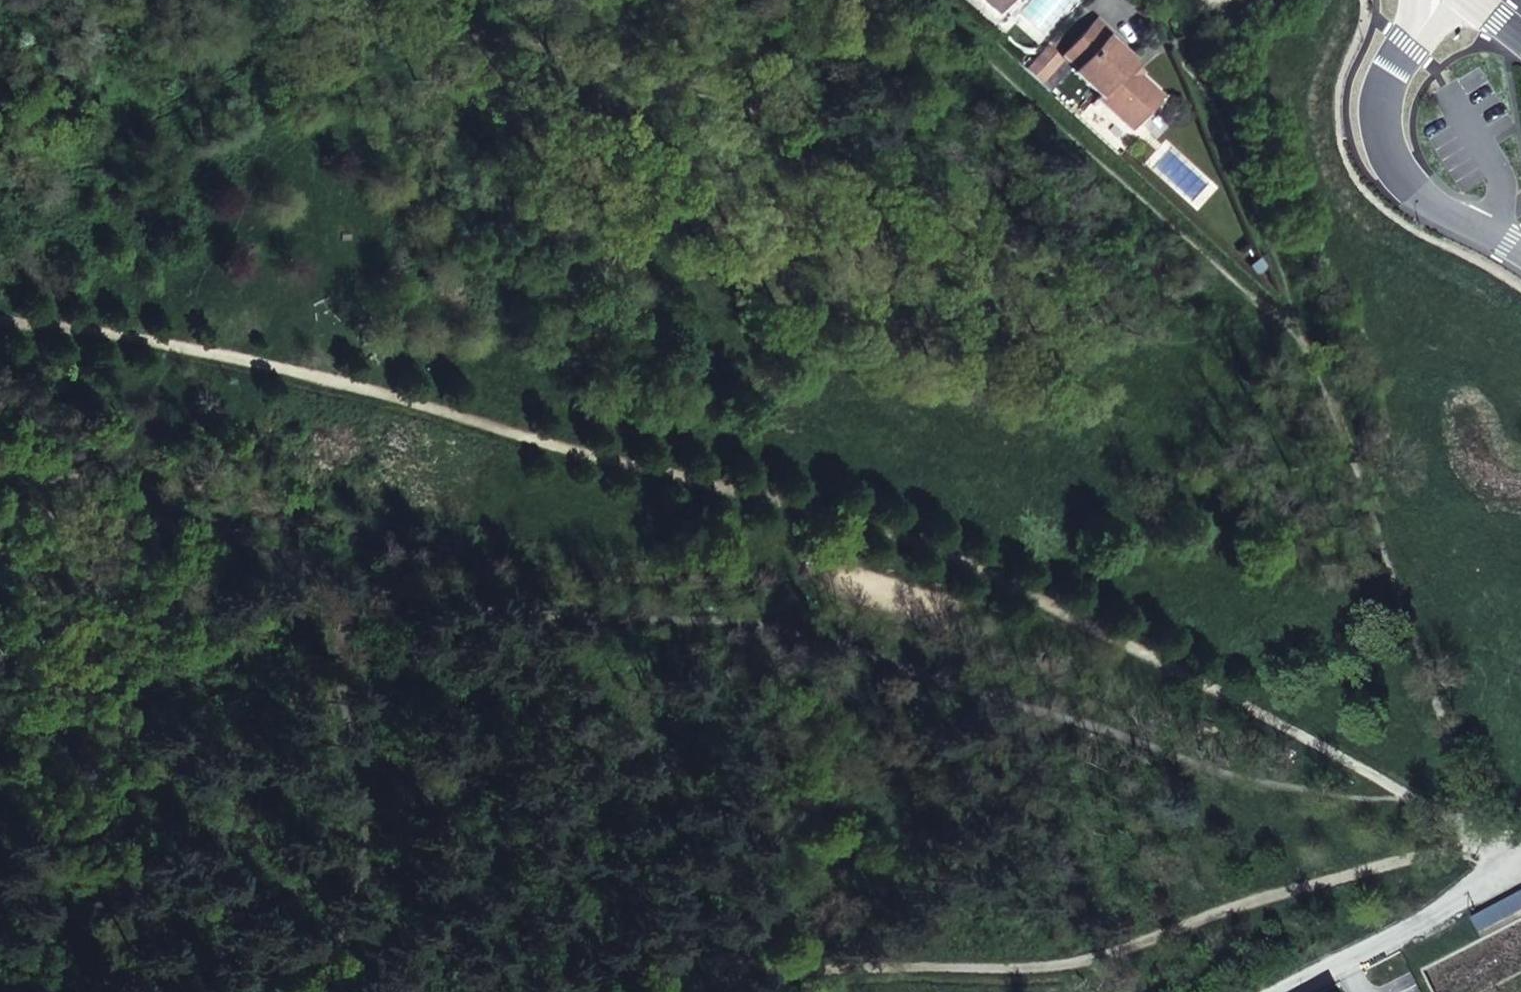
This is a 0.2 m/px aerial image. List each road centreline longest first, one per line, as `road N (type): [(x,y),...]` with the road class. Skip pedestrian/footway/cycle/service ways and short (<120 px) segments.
road 1 (residential): [(1520,250),(1401,176),(1378,129),(1383,93),(1410,36),(1445,0)]
road 2 (residential): [(1520,867),(1285,991)]

